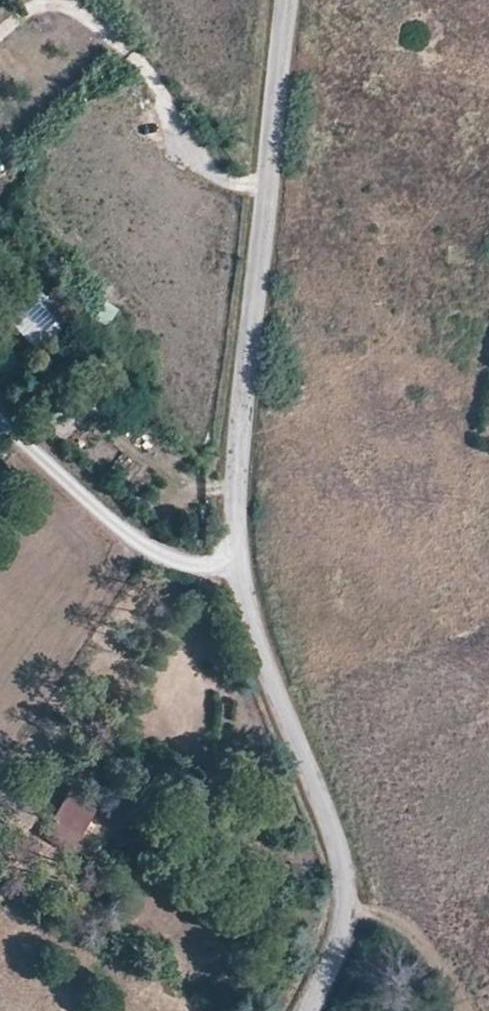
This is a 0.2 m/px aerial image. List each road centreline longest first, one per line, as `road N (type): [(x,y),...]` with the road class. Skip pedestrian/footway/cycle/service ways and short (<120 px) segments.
road 1 (unclassified): [(286,0),(230,545),(256,656),(342,874),(344,918),(306,1010)]
road 2 (track): [(0,411),(153,537),(209,562),(232,557)]

